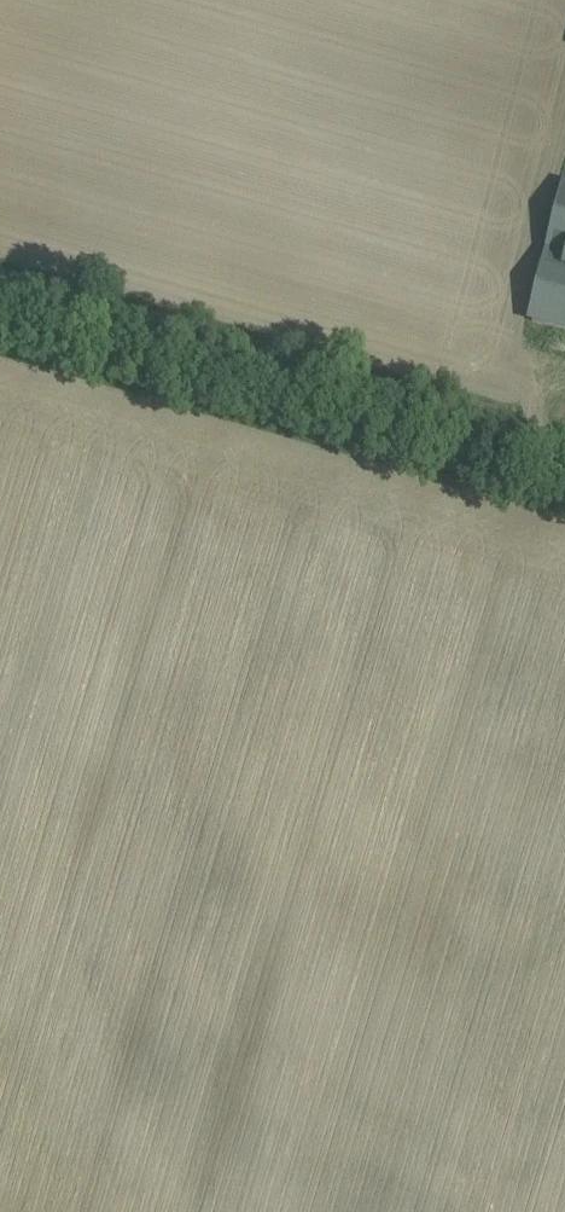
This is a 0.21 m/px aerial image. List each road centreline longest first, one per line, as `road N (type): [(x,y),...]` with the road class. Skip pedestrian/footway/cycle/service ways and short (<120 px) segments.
road 1 (track): [(0,288),(564,448)]

